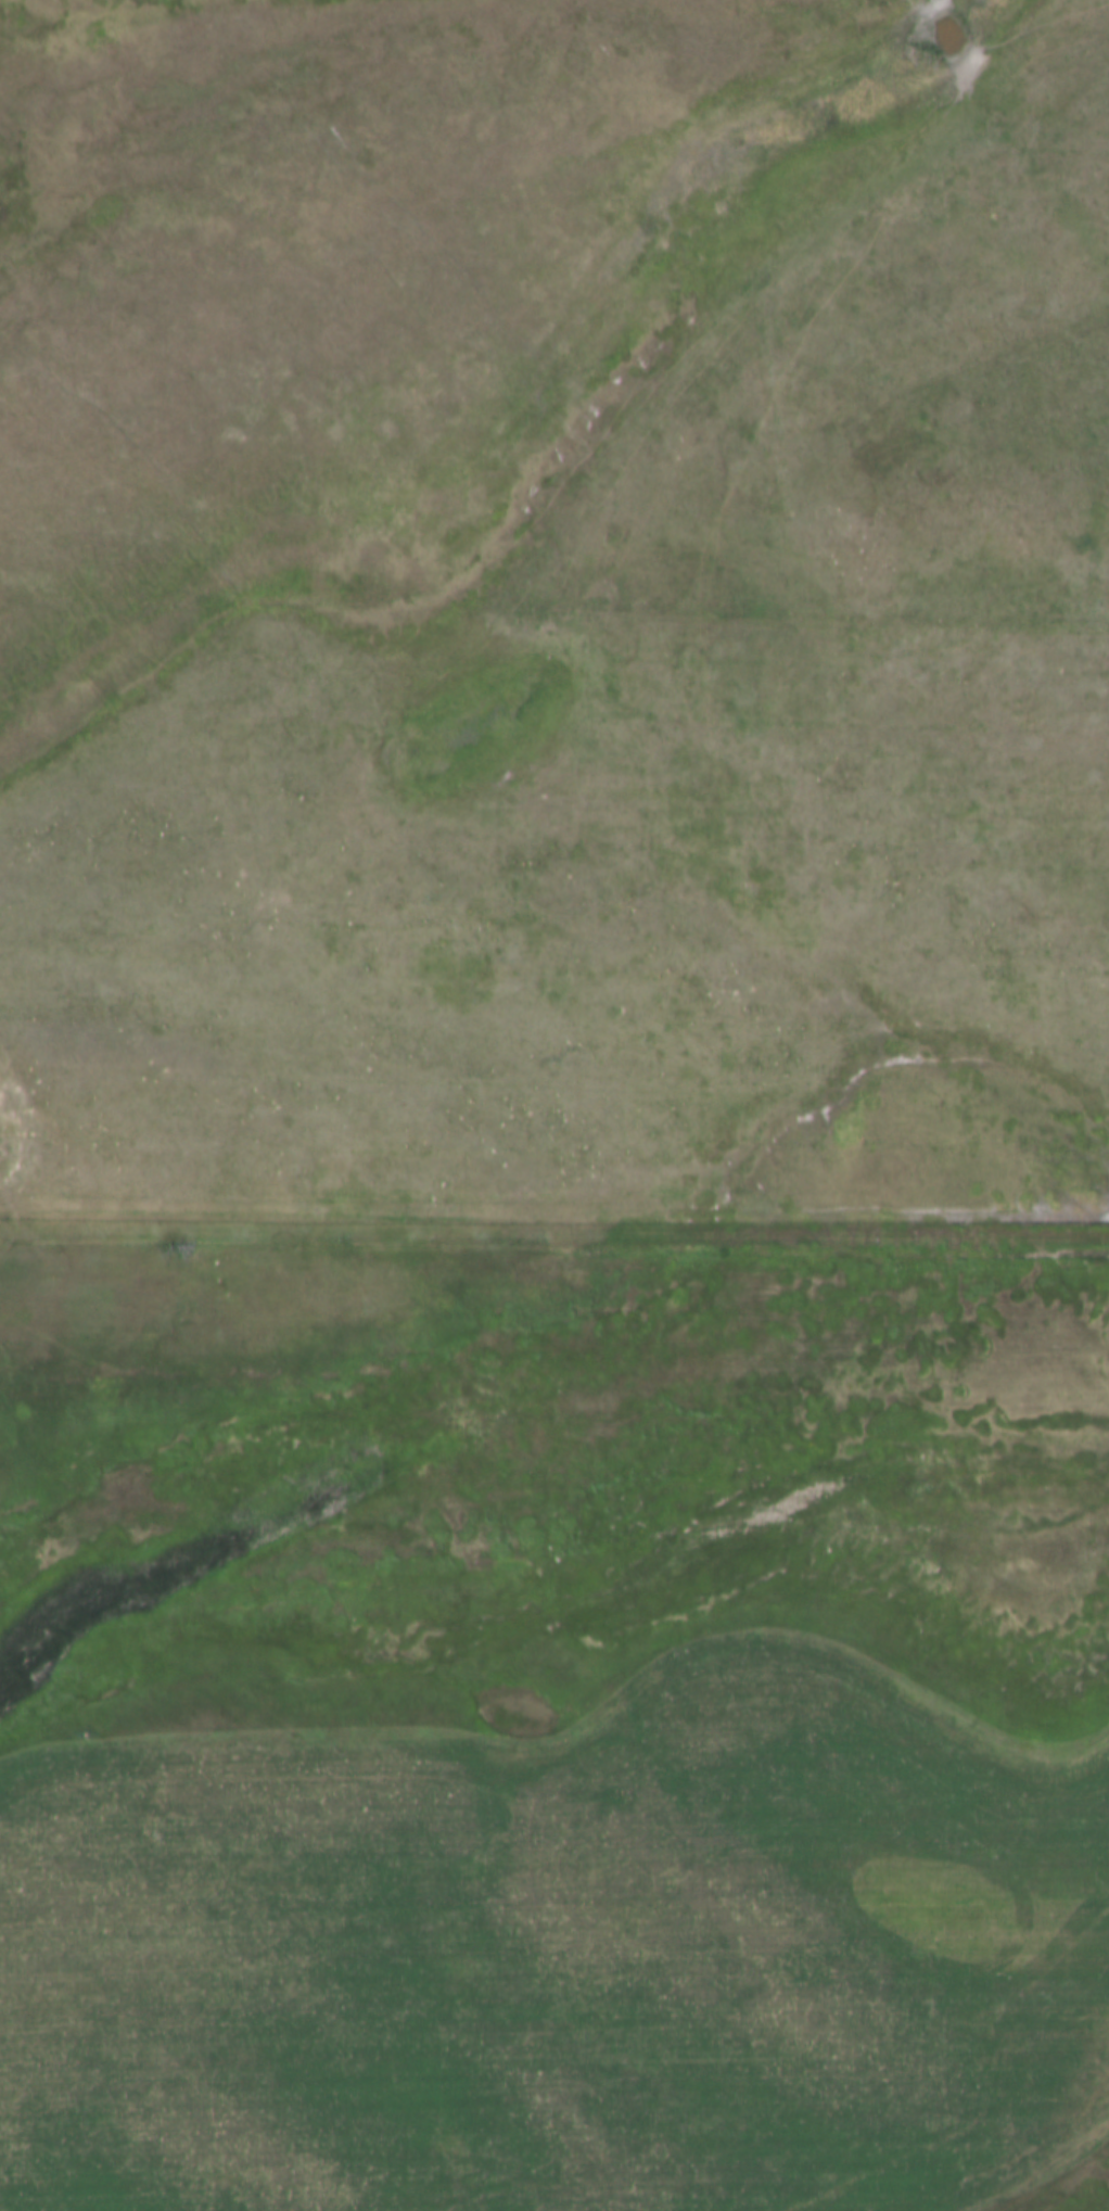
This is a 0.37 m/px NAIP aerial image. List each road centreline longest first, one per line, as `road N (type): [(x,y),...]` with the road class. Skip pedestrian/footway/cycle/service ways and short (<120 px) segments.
road 1 (track): [(1108,1230),(0,1222)]

